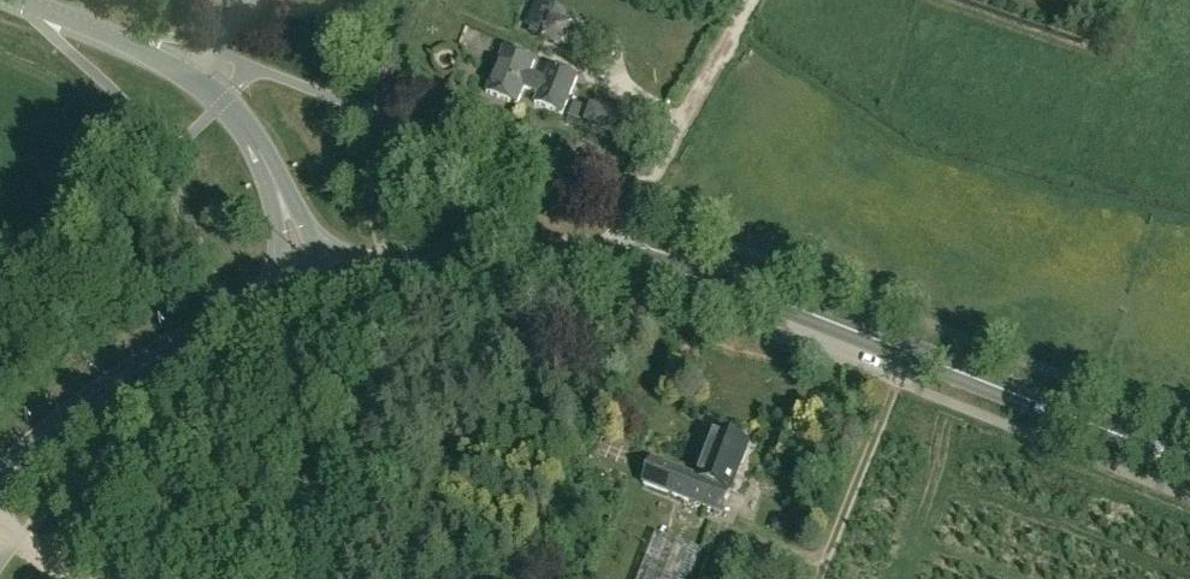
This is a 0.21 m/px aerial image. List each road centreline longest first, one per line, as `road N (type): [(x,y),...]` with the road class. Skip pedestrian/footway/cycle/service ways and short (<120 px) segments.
road 1 (tertiary): [(1189,463),(749,291),(660,269),(492,258),(396,268),(313,294)]
road 2 (unclassified): [(313,294),(272,177),(230,115),(197,84),(11,0)]
road 3 (tertiary): [(0,483),(164,354),(232,320),(313,294)]
road 4 (track): [(614,261),(634,206),(748,0)]

